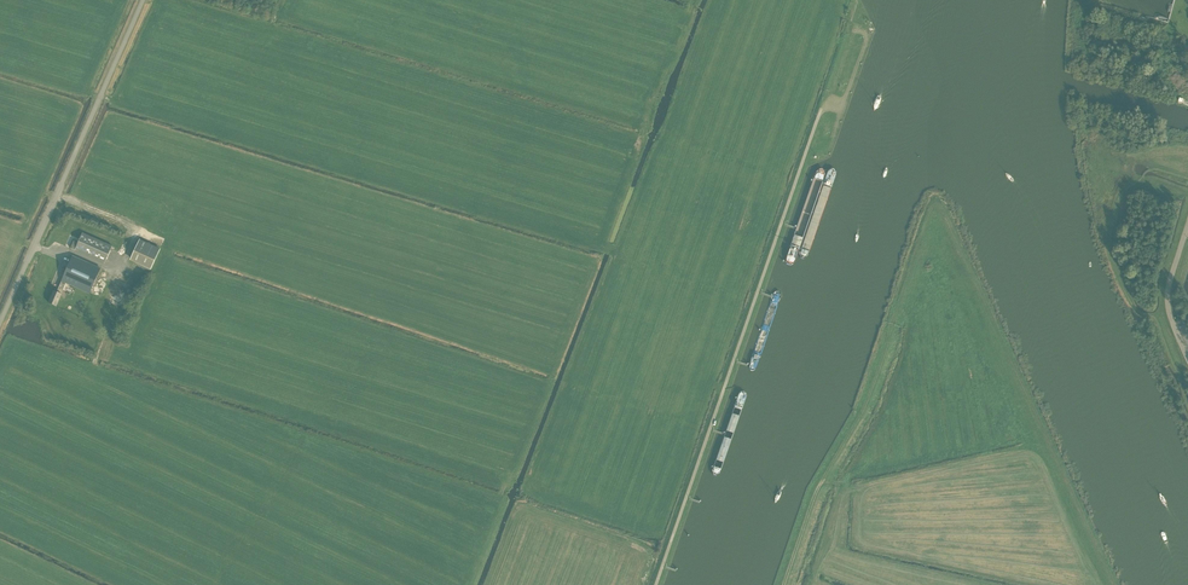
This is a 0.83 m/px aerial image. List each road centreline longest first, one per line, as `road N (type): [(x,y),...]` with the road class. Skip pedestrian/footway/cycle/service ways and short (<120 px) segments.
road 1 (unclassified): [(822,109),(656,584)]
road 2 (unclassified): [(0,322),(143,0)]
road 3 (track): [(784,584),(814,492),(854,430),(881,366),(893,309)]
road 4 (residential): [(1187,358),(1167,297),(1186,232)]

